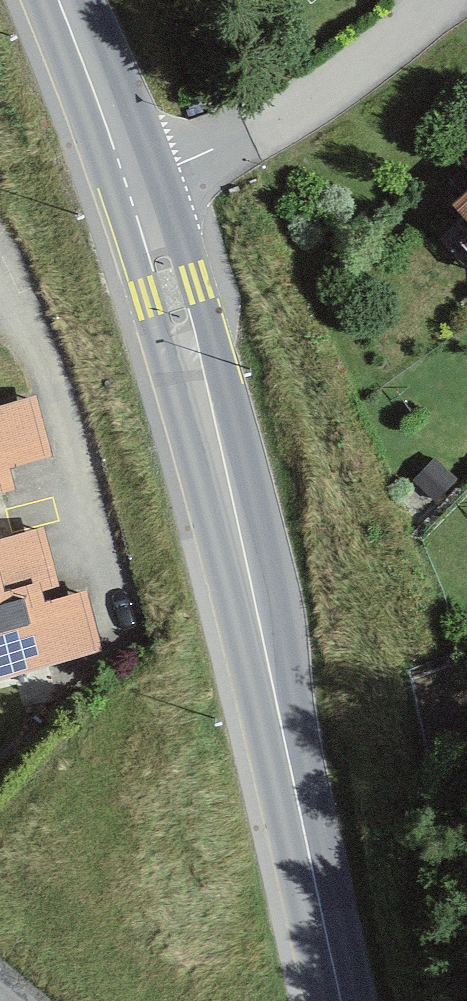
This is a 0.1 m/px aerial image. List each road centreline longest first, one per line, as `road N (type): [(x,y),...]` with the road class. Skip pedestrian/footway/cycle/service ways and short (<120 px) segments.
road 1 (secondary): [(135,191),(169,289),(308,823),(343,1000)]
road 2 (residential): [(0,285),(47,344),(126,637)]
road 3 (residential): [(135,191),(252,138),(434,0)]
road 4 (secondary): [(59,0),(135,191)]

